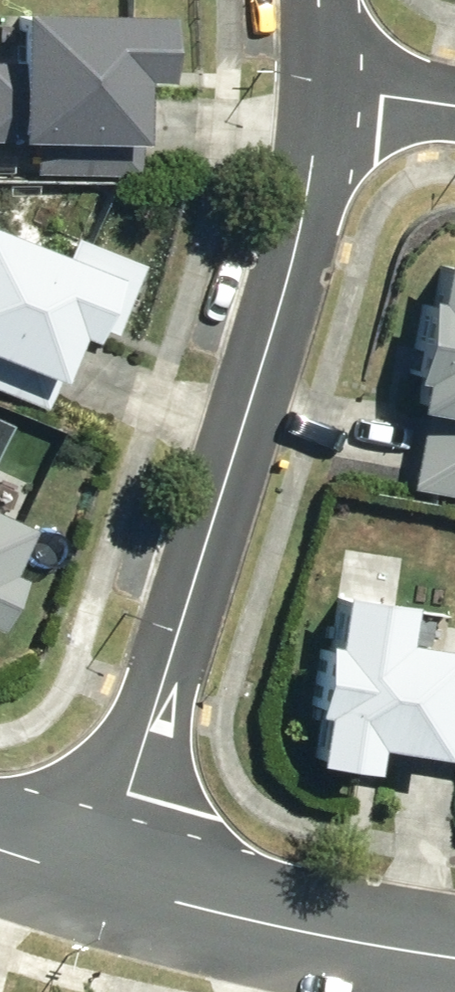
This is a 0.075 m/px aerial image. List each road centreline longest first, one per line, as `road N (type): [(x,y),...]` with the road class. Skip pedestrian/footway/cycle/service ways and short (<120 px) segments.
road 1 (residential): [(316,84),(299,235),(237,416),(101,891)]
road 2 (residential): [(454,962),(354,950),(101,891)]
road 3 (residential): [(316,84),(454,112)]

